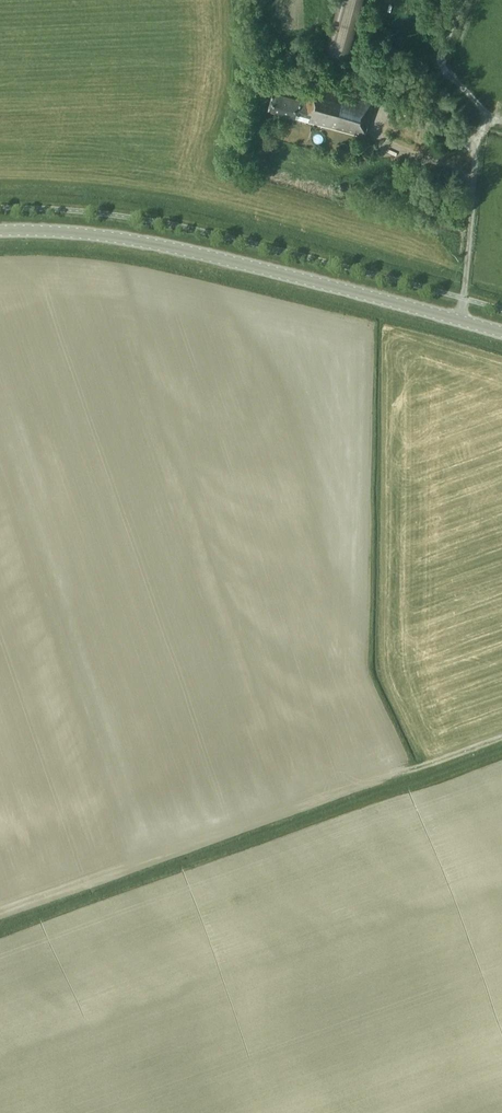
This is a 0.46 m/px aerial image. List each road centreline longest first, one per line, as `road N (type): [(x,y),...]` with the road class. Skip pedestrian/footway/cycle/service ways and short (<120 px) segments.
road 1 (secondary): [(501,332),(162,244),(0,230)]

